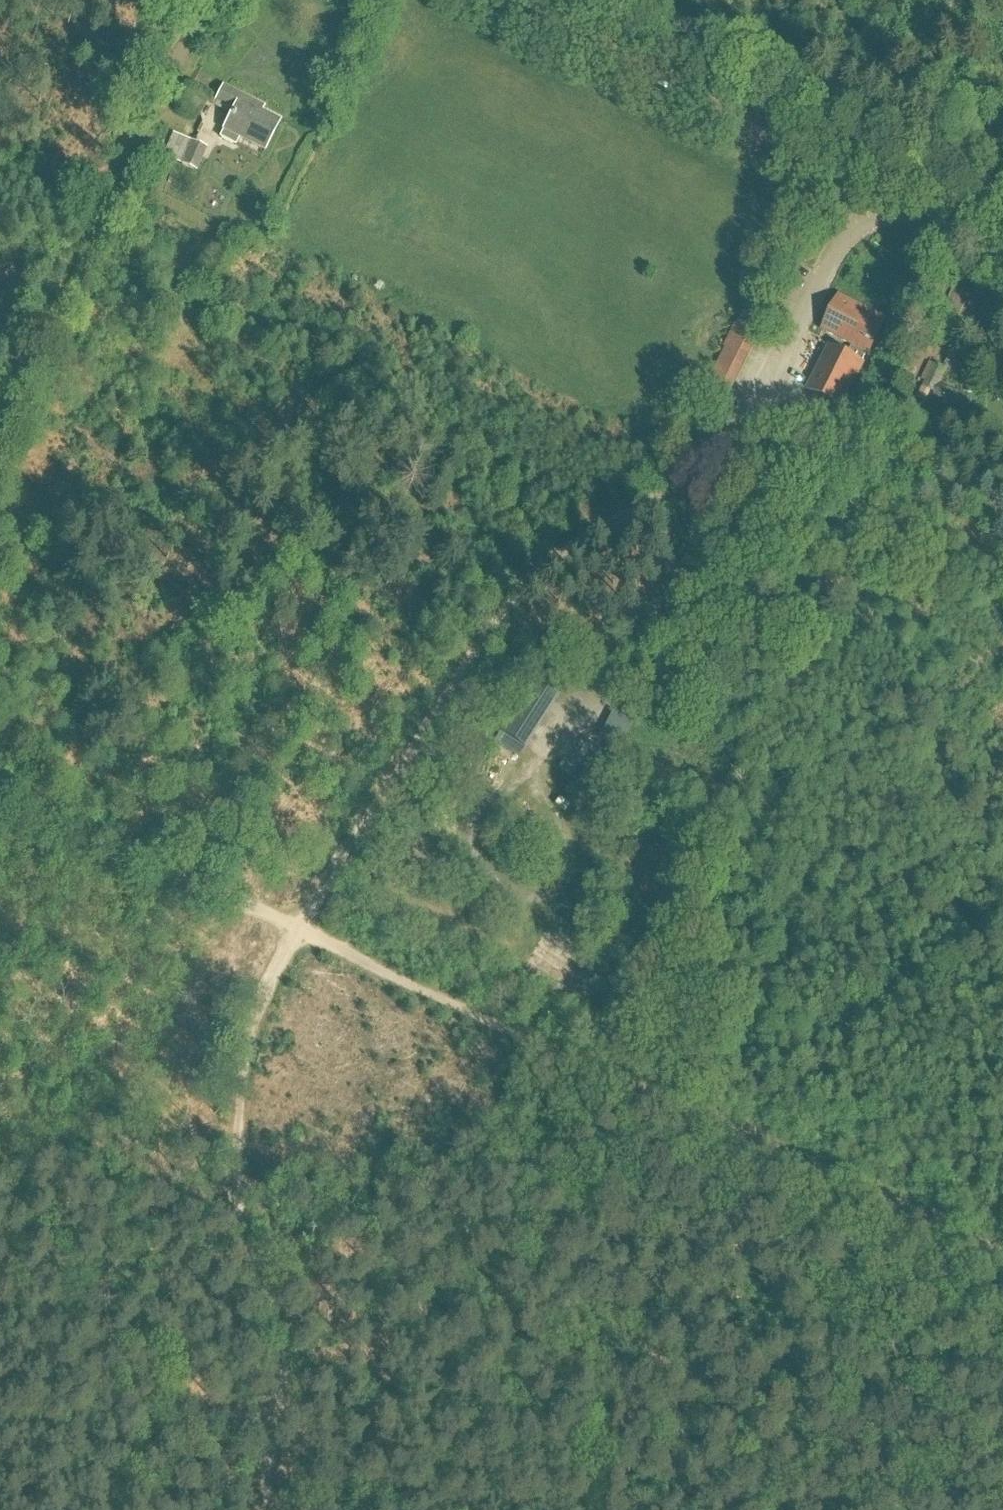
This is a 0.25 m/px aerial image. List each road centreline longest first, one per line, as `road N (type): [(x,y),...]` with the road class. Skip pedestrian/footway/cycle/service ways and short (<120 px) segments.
road 1 (track): [(301,930),(520,591),(559,554),(747,438)]
road 2 (unclassified): [(543,755),(571,715),(608,701),(631,672),(867,189)]
road 3 (track): [(260,1509),(280,1366),(277,1326),(231,1172),(234,1125),(263,996),(301,930)]
road 4 (track): [(763,1142),(435,999),(301,930)]
road 5 (track): [(0,408),(89,231),(99,188),(203,0)]
road 6 (tertiary): [(867,189),(497,0)]
road 7 (track): [(301,930),(0,802)]
road 8 (track): [(1002,1256),(826,1174)]
road 9 (tertiary): [(1002,258),(867,189)]

